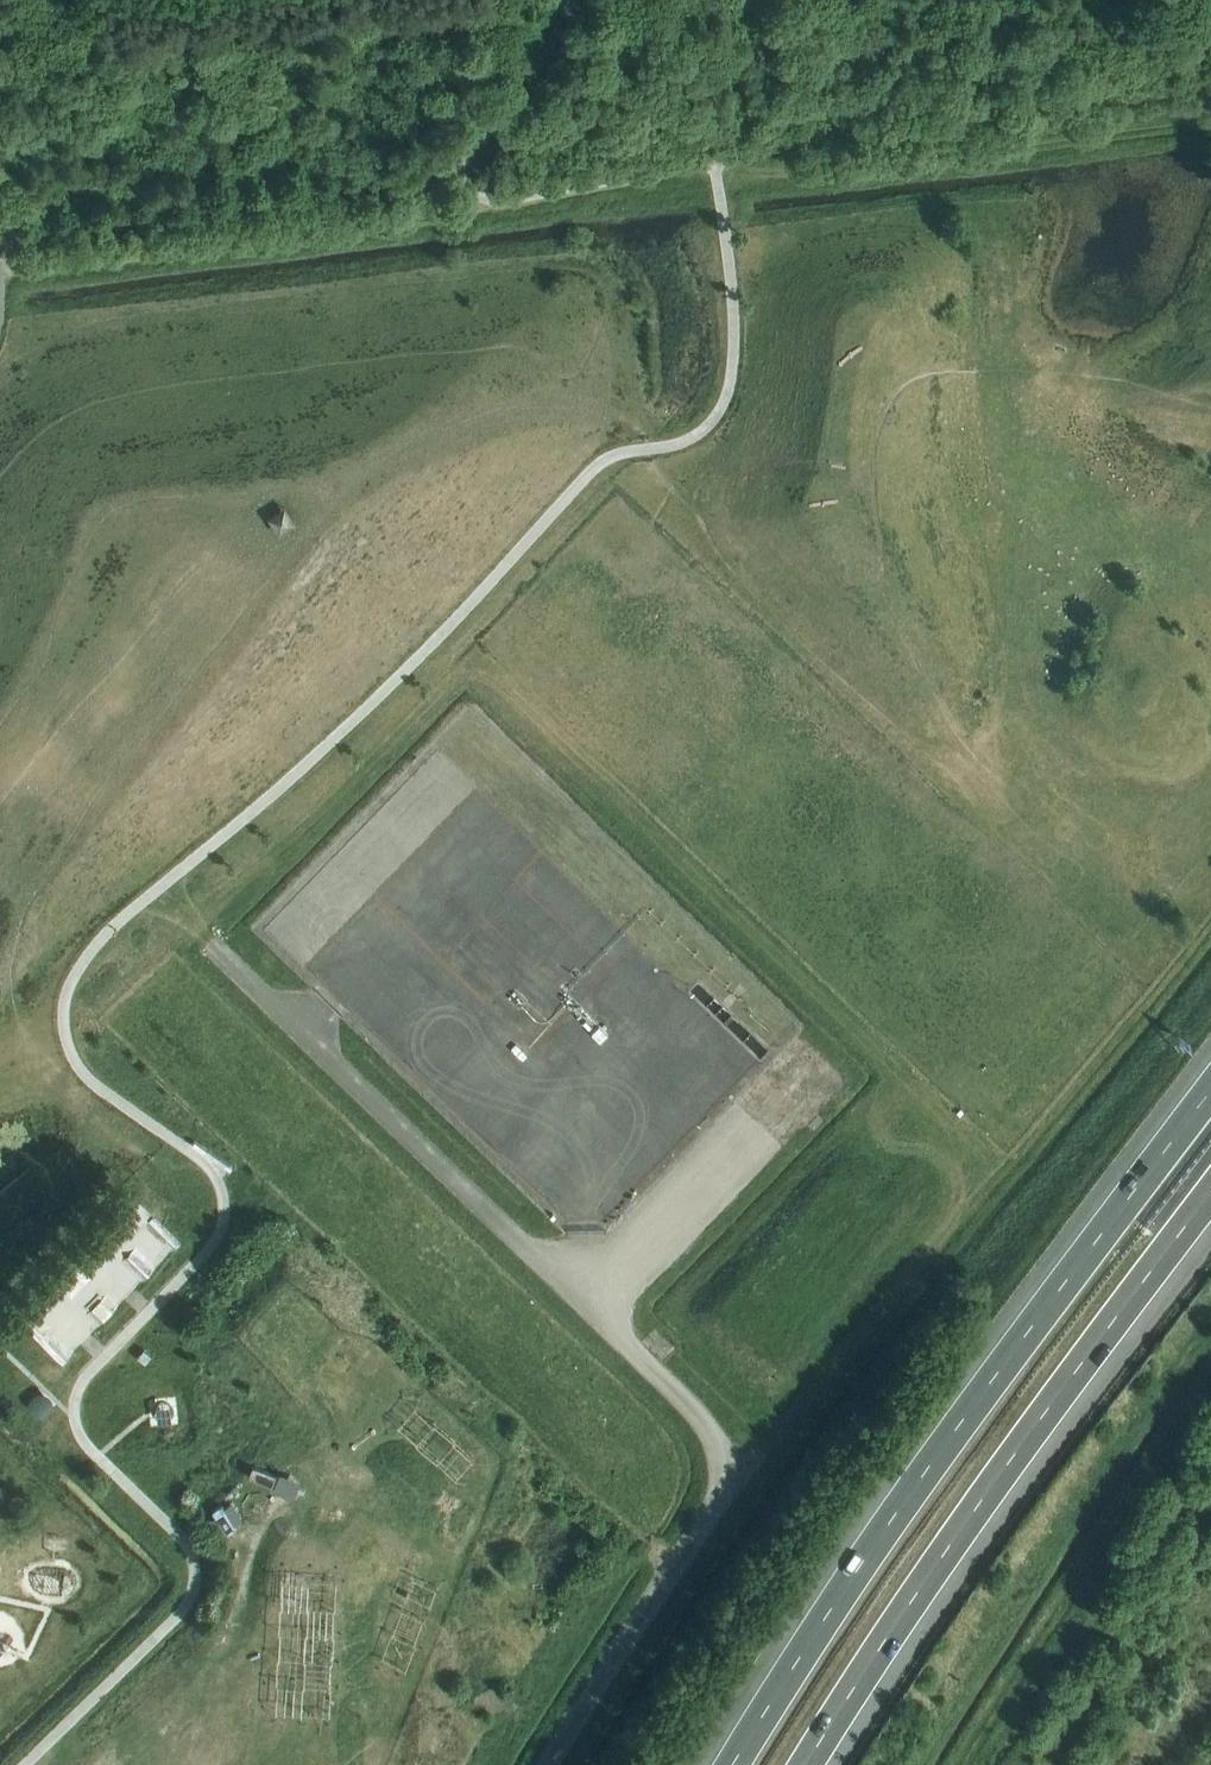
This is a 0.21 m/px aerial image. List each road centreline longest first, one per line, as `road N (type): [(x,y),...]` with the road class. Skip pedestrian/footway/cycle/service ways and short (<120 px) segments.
road 1 (motorway): [(1210,1091),(1054,1295),(799,1659),(738,1764)]
road 2 (track): [(715,161),(631,202),(0,267)]
road 3 (motorway): [(810,1764),(963,1529),(1210,1199)]
road 4 (track): [(1210,86),(803,136),(715,161)]

